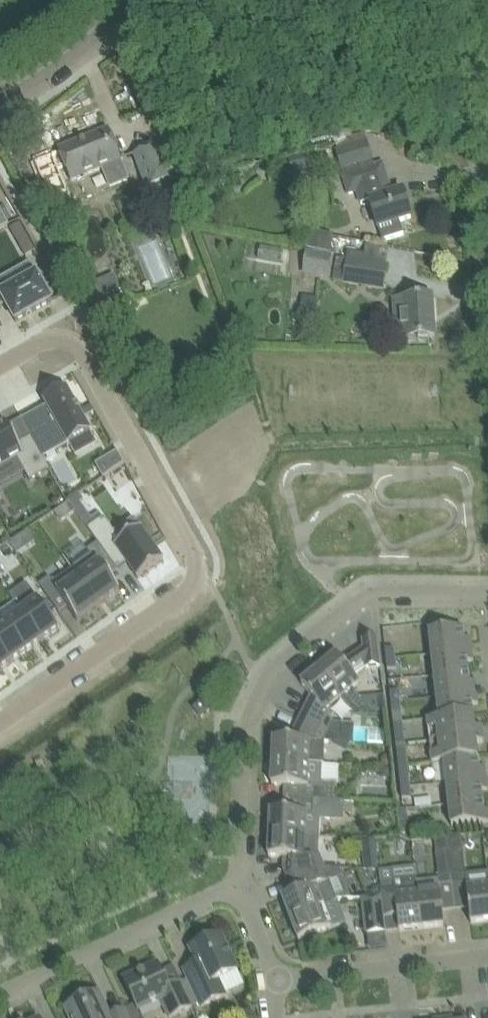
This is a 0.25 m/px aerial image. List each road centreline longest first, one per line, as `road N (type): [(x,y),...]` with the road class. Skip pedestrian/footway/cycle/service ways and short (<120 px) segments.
road 1 (residential): [(0,376),(49,349),(70,346),(86,356),(195,552),(196,572),(188,591),(0,724)]
road 2 (residential): [(239,885),(243,721),(268,669),(374,589),(487,589)]
road 3 (residential): [(0,997),(239,885)]
road 4 (residential): [(275,980),(487,956)]
road 5 (unclassified): [(487,190),(464,0)]
road 6 (unclassified): [(0,95),(134,0)]

